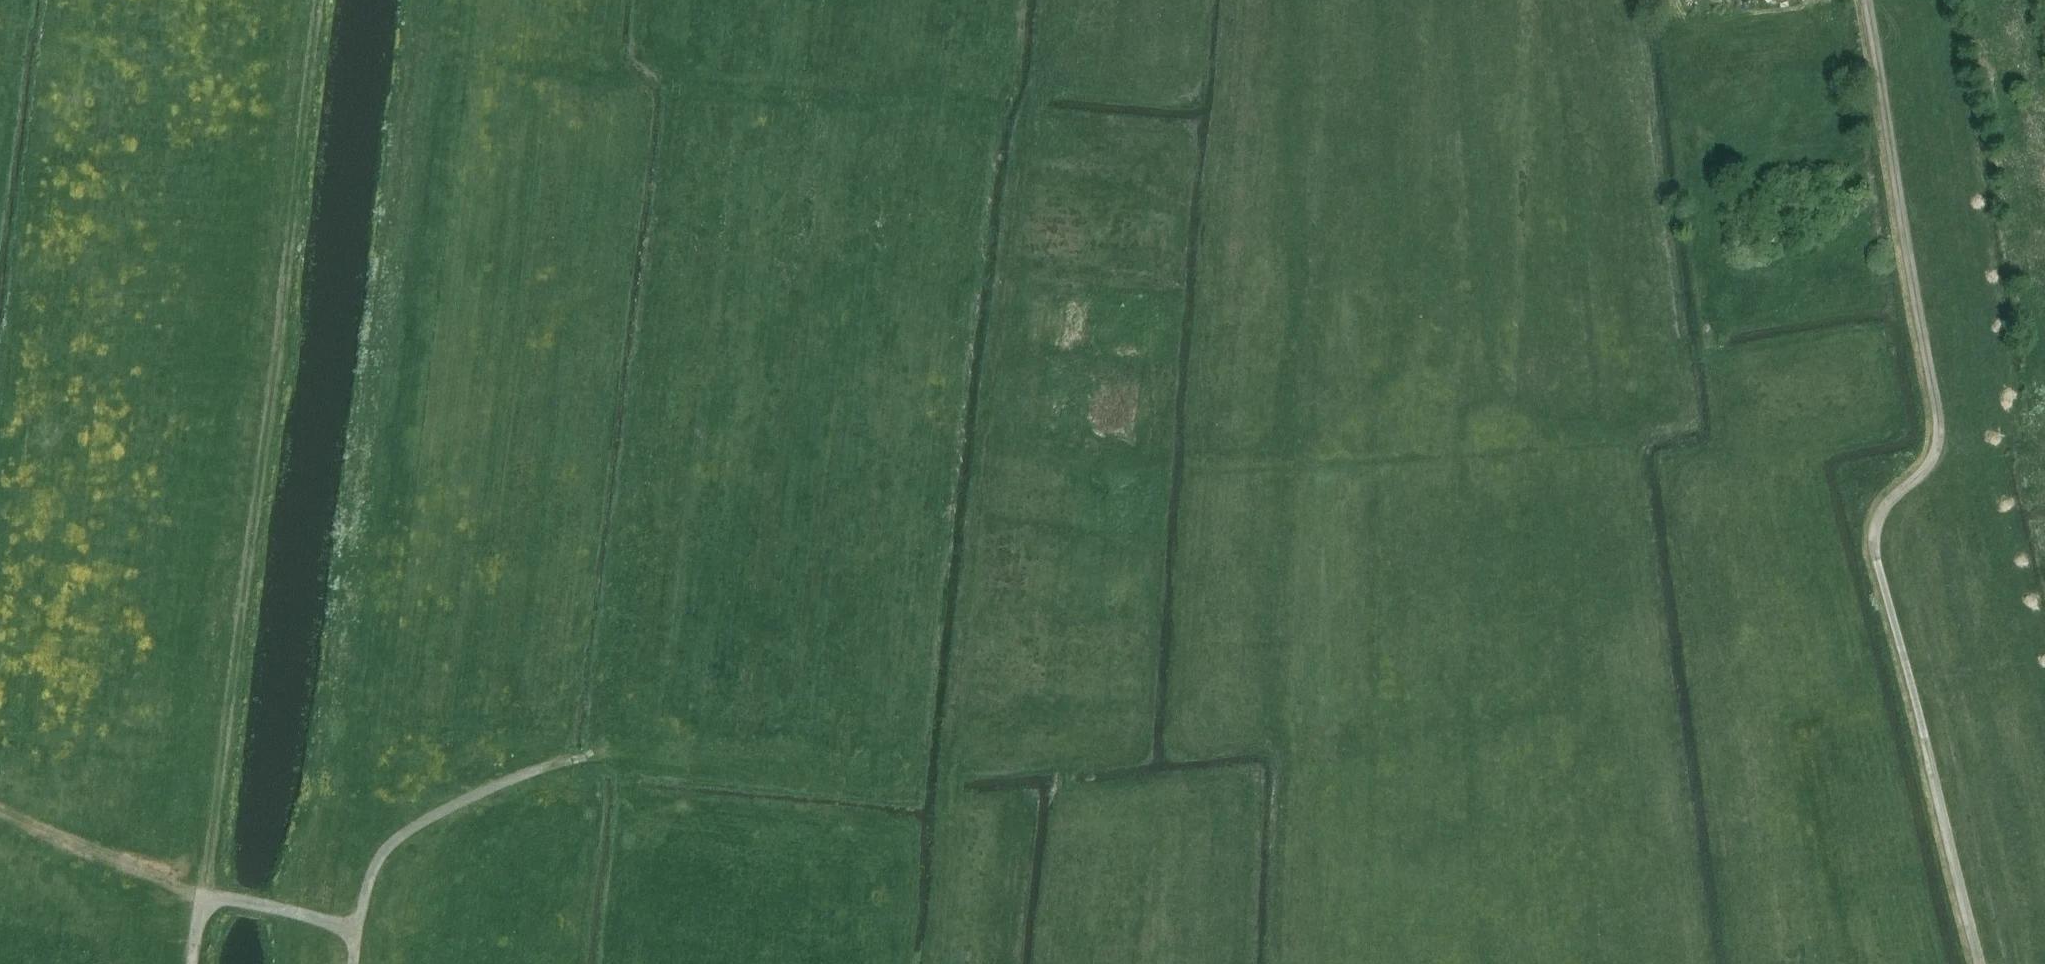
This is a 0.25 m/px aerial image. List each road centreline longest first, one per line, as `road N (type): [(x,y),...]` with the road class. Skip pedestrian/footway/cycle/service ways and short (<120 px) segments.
road 1 (track): [(1980,963),(1875,545),(1881,515),(1931,464),(1941,439),(1867,0)]

